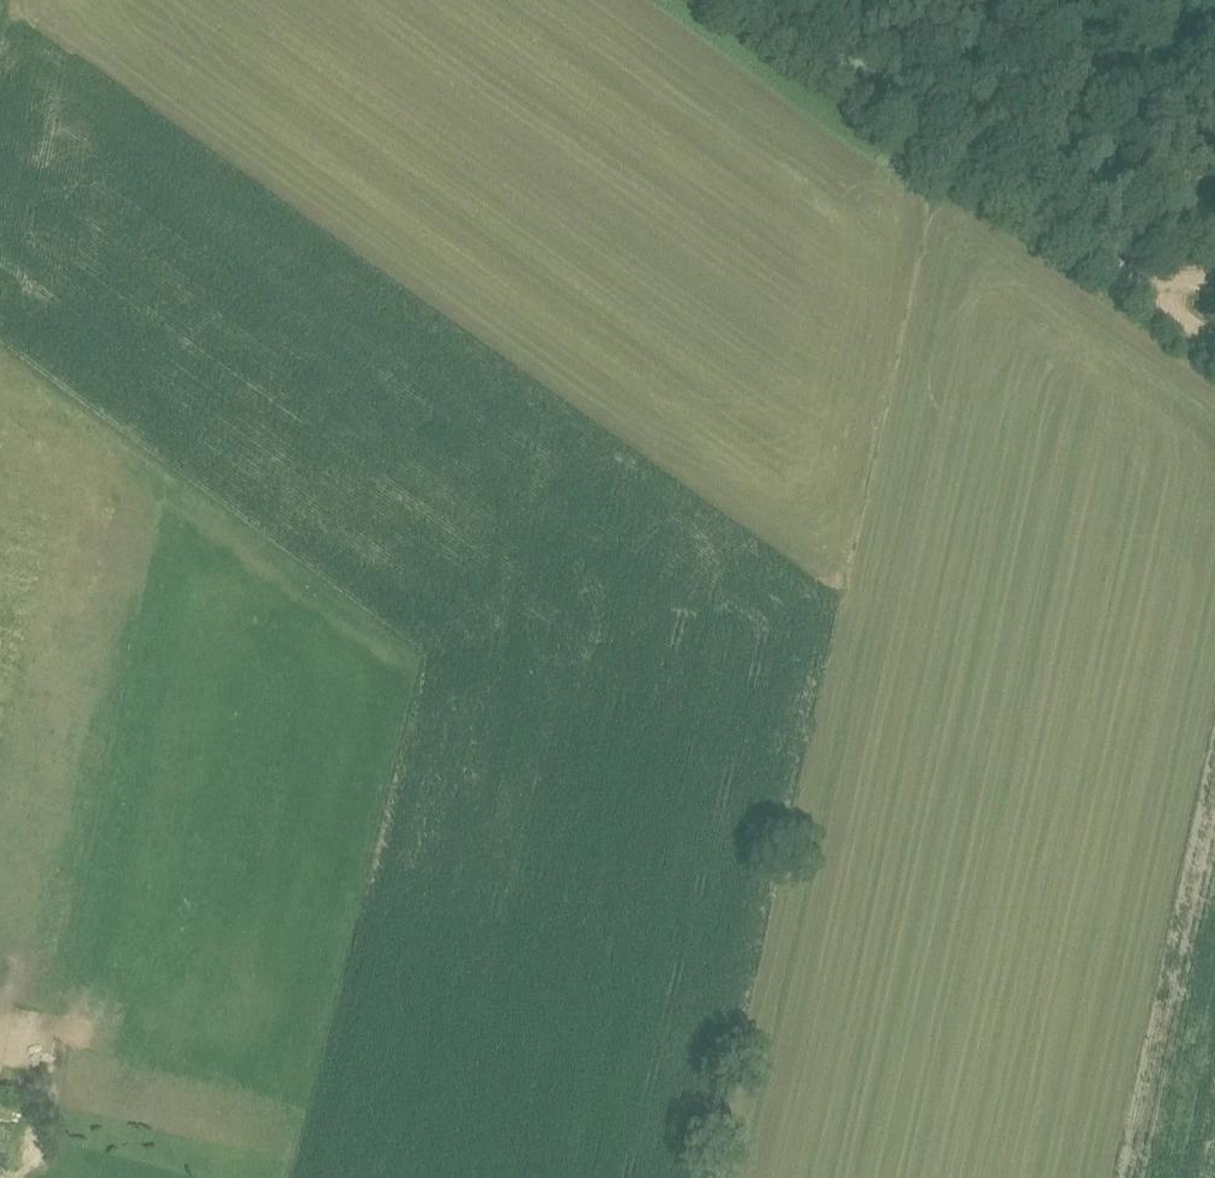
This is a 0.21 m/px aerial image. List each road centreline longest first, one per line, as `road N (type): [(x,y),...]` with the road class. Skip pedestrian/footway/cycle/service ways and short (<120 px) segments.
road 1 (track): [(742,0),(1140,286)]

